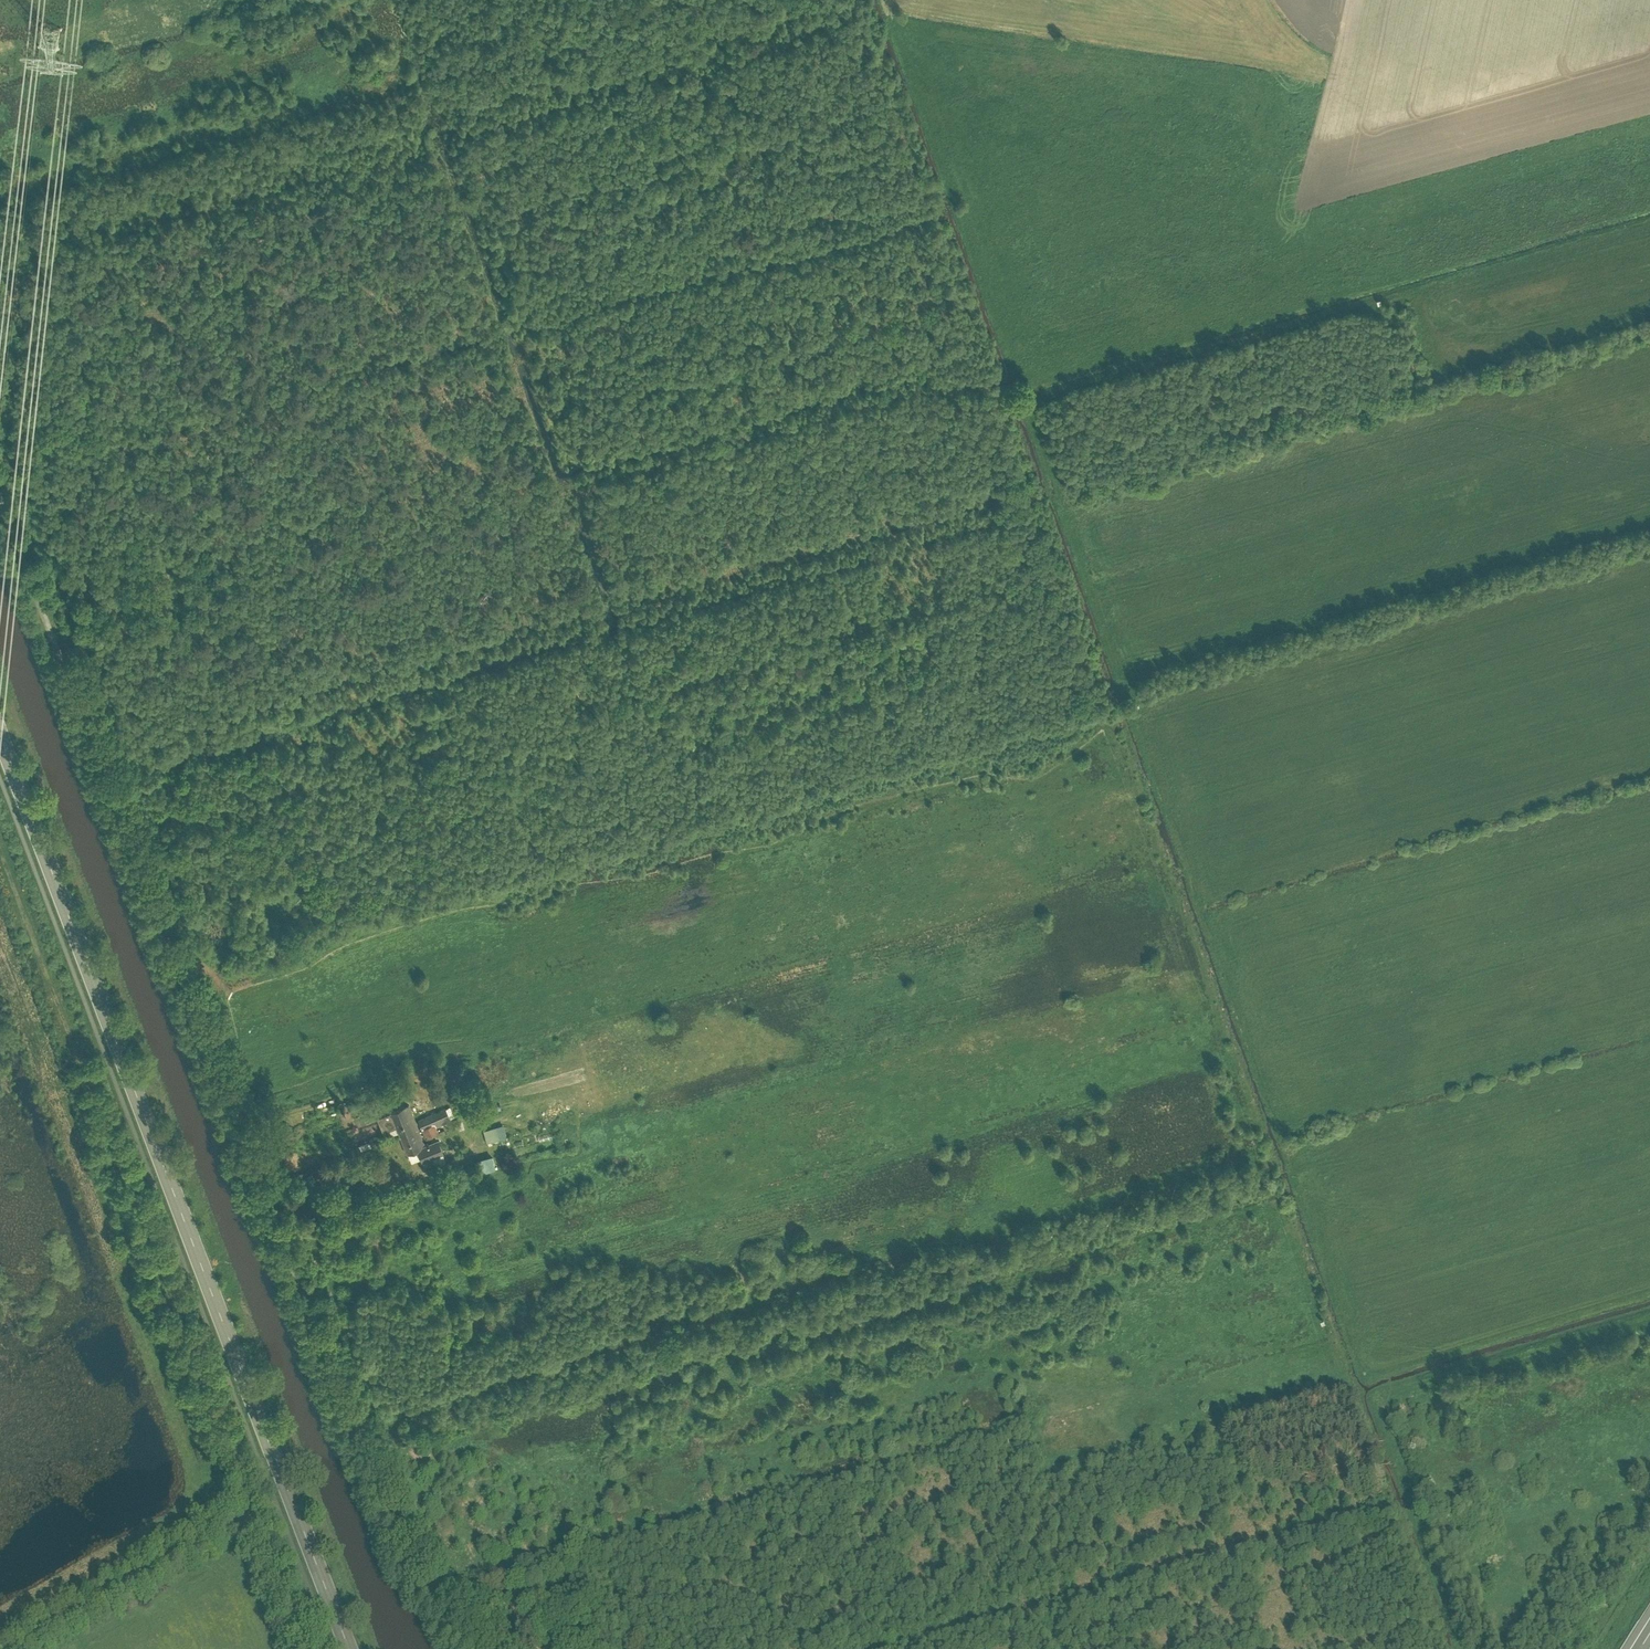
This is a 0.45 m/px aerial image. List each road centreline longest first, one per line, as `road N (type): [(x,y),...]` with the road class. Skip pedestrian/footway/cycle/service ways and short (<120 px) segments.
road 1 (unclassified): [(0,500),(403,1533),(482,1648)]
road 2 (track): [(11,1648),(249,1508),(0,853)]
road 3 (primary): [(0,736),(347,1648)]

